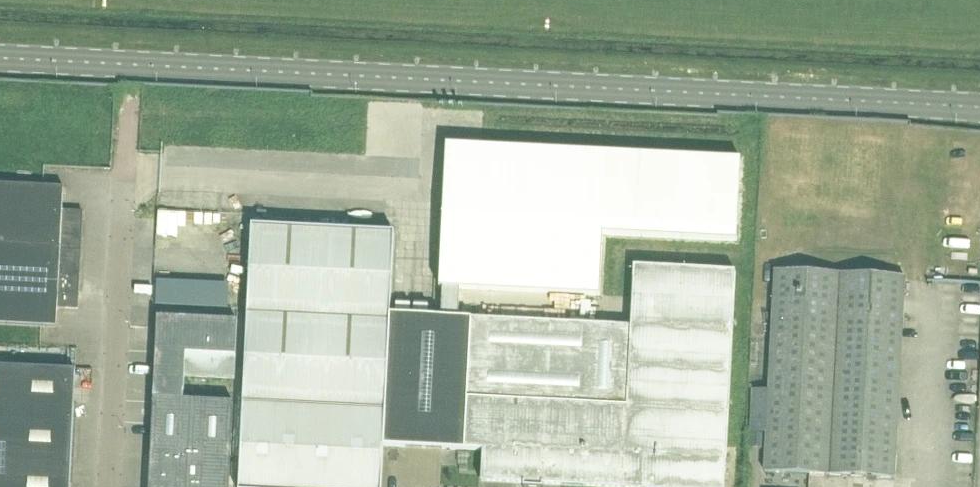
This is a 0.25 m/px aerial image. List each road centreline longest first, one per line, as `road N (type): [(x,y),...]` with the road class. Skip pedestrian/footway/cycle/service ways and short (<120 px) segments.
road 1 (primary): [(979,109),(0,58)]
road 2 (unclassified): [(117,486),(113,190)]

